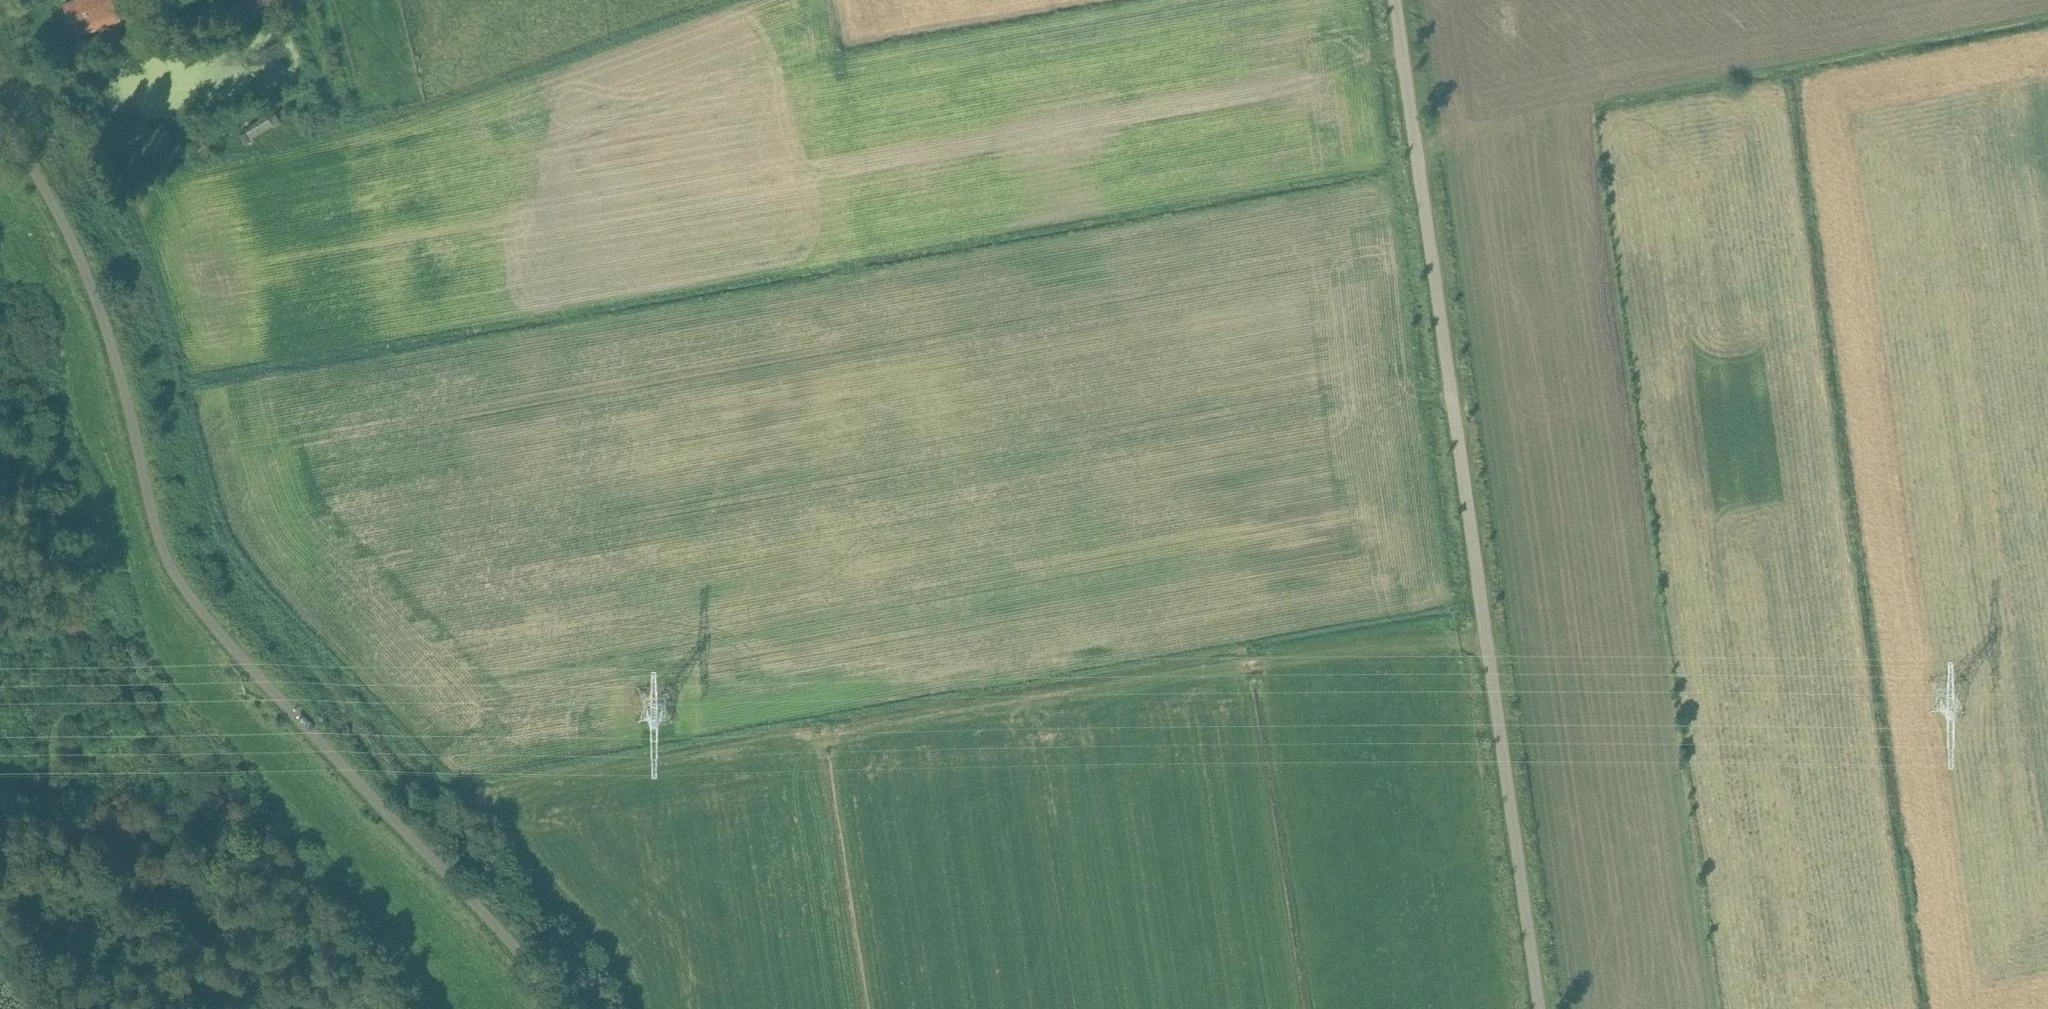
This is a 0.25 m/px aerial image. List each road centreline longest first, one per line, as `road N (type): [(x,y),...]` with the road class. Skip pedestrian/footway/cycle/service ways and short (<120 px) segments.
road 1 (track): [(433,860),(483,828),(530,783),(1484,624)]
road 2 (unclassified): [(552,1008),(499,928),(176,575),(161,549),(104,319),(64,222),(0,113)]
road 3 (unclassified): [(1540,1008),(1395,0)]

